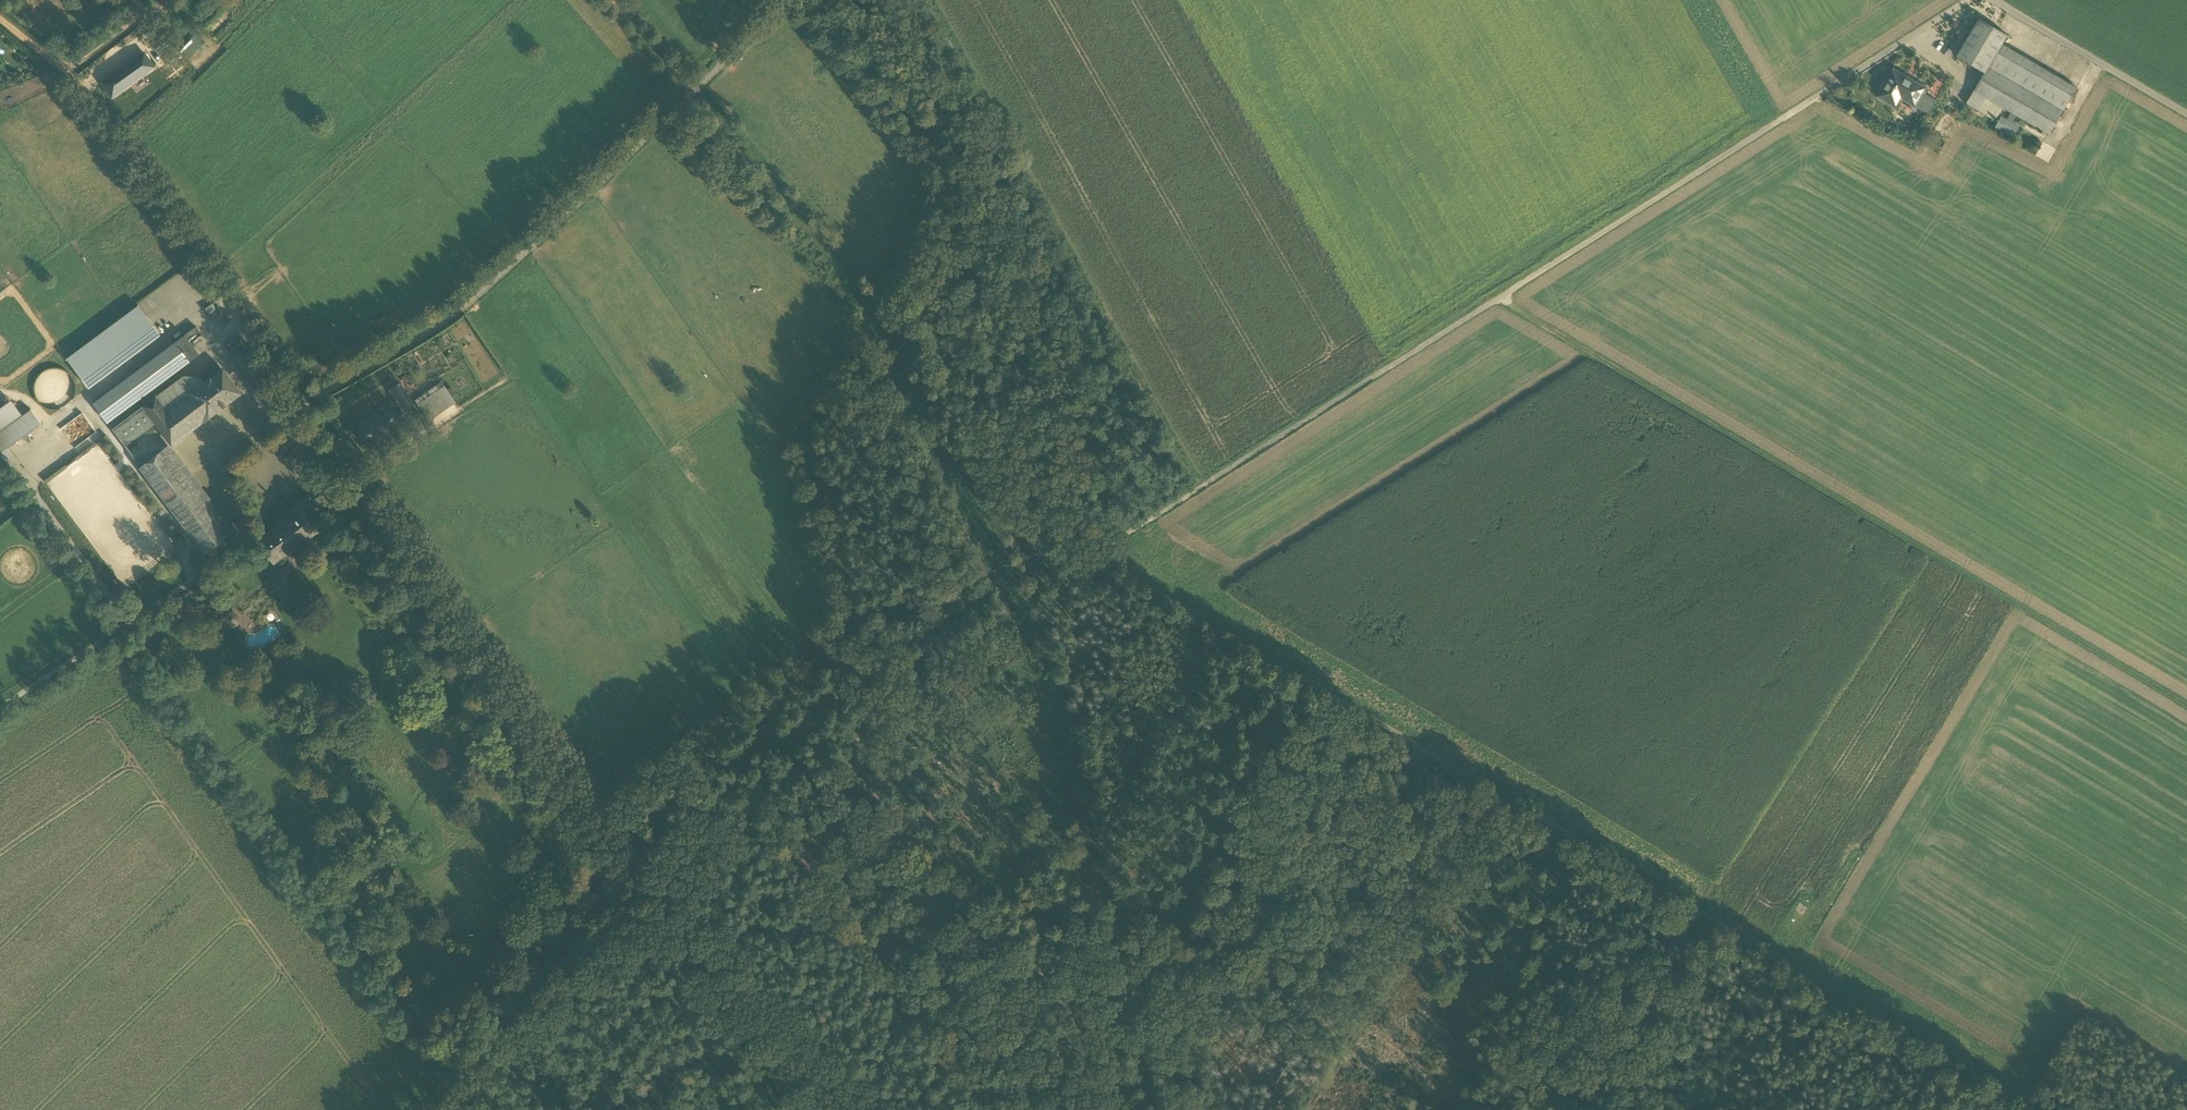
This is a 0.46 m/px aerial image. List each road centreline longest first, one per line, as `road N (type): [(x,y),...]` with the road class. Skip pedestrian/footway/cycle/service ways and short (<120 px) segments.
road 1 (track): [(2031,1109),(1095,554),(1008,612),(841,752),(733,811),(651,897)]
road 2 (unclassified): [(1213,479),(1968,0)]
road 3 (track): [(2186,708),(1498,299)]
road 4 (track): [(304,405),(651,897)]
road 5 (track): [(109,635),(451,1103)]
road 6 (track): [(651,897),(865,1109)]
road 7 (track): [(444,1109),(651,897)]
road 8 (track): [(1990,0),(2186,116)]
road 9 (track): [(121,626),(11,475)]
road 10 (unclassified): [(1213,479),(1095,554)]
road 11 (track): [(69,74),(176,0)]

